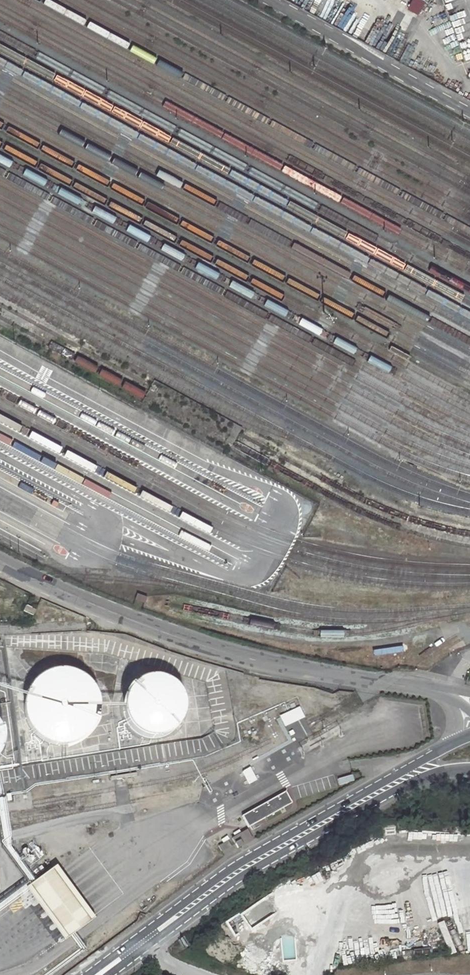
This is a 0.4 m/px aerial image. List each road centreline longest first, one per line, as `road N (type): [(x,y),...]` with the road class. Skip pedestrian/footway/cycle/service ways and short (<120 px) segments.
road 1 (residential): [(420,688),(208,647),(0,561)]
road 2 (residential): [(469,112),(267,0)]
road 3 (secondary): [(98,974),(287,843)]
road 4 (secondary): [(287,843),(411,781),(469,768)]
road 5 (secondary): [(450,744),(287,843)]

